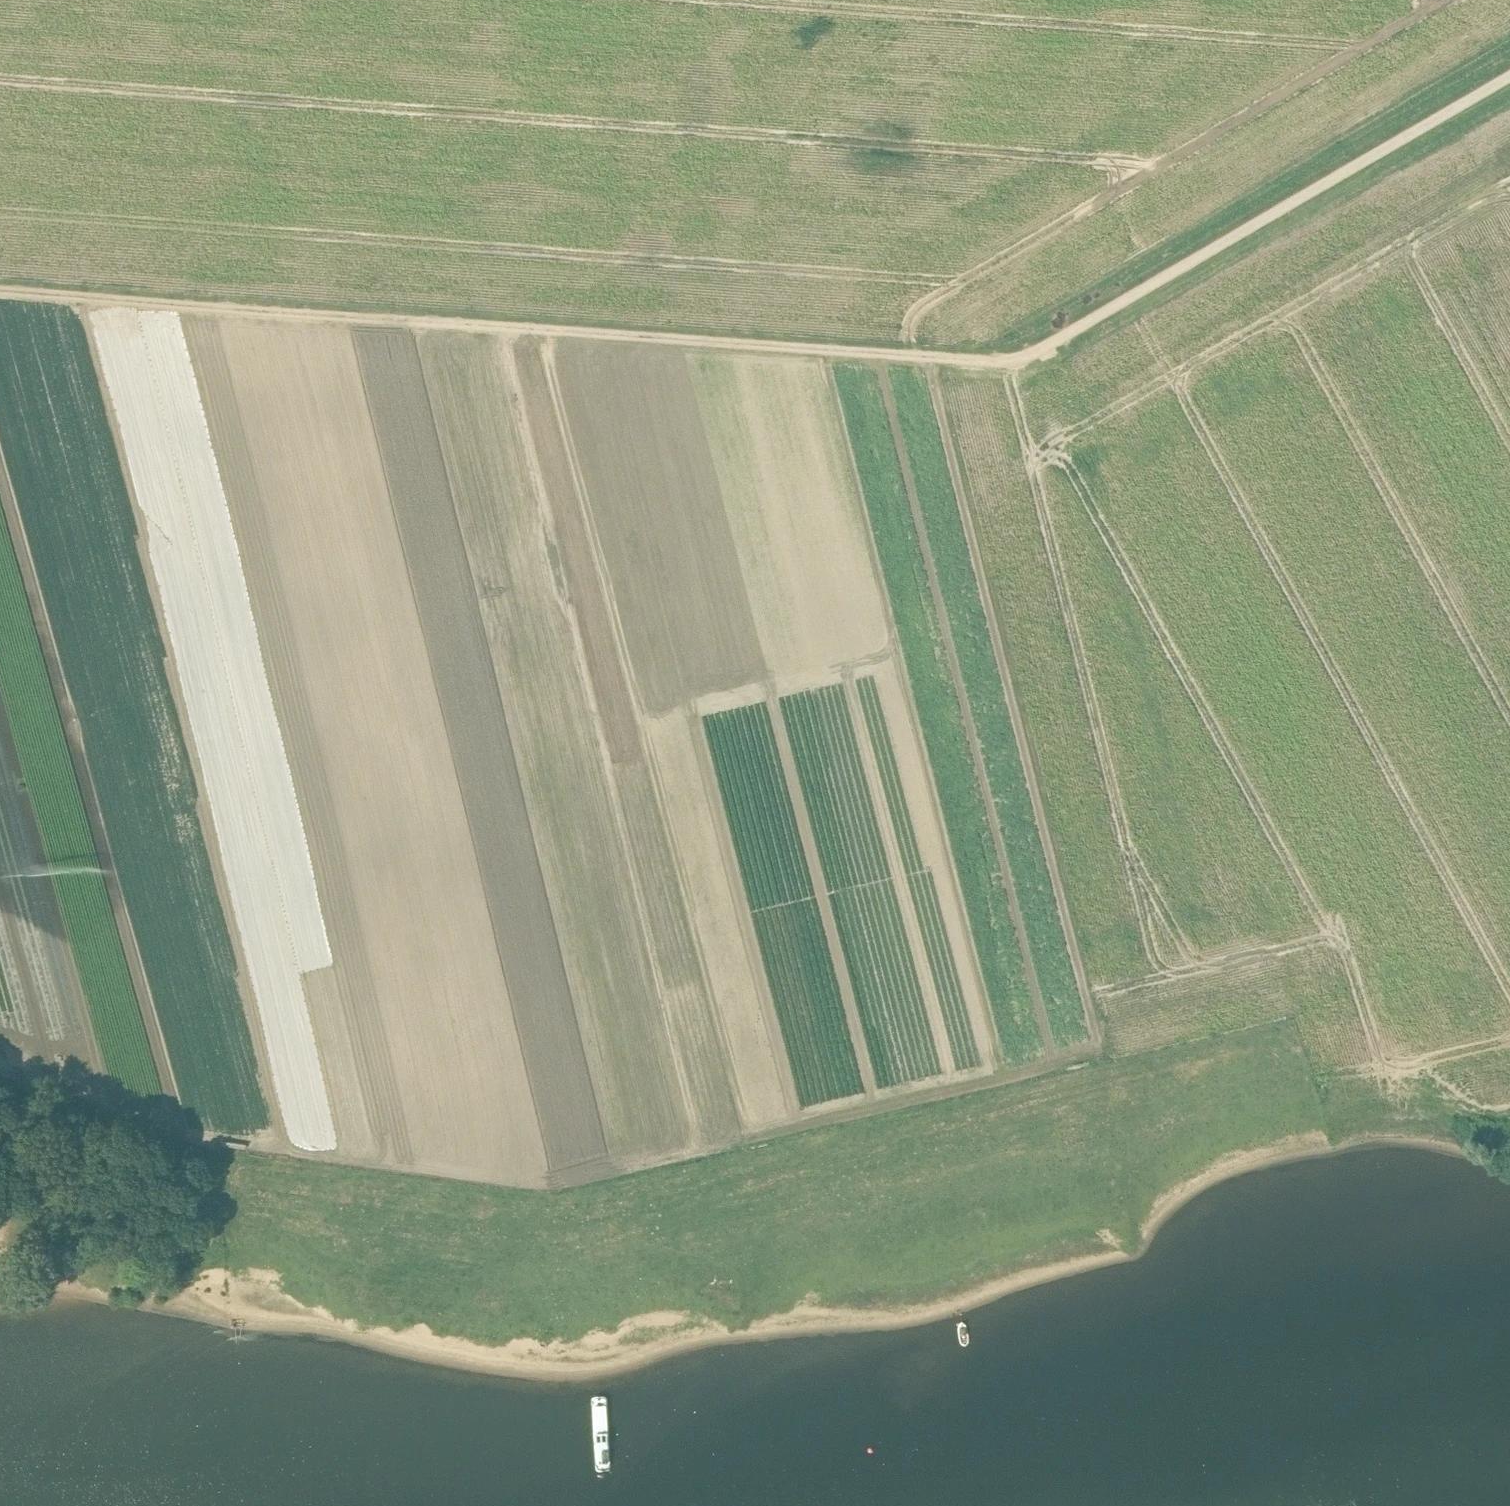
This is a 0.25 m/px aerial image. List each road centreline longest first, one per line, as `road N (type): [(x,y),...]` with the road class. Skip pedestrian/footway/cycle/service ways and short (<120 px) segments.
road 1 (unclassified): [(0,278),(1005,335),(1509,67)]

